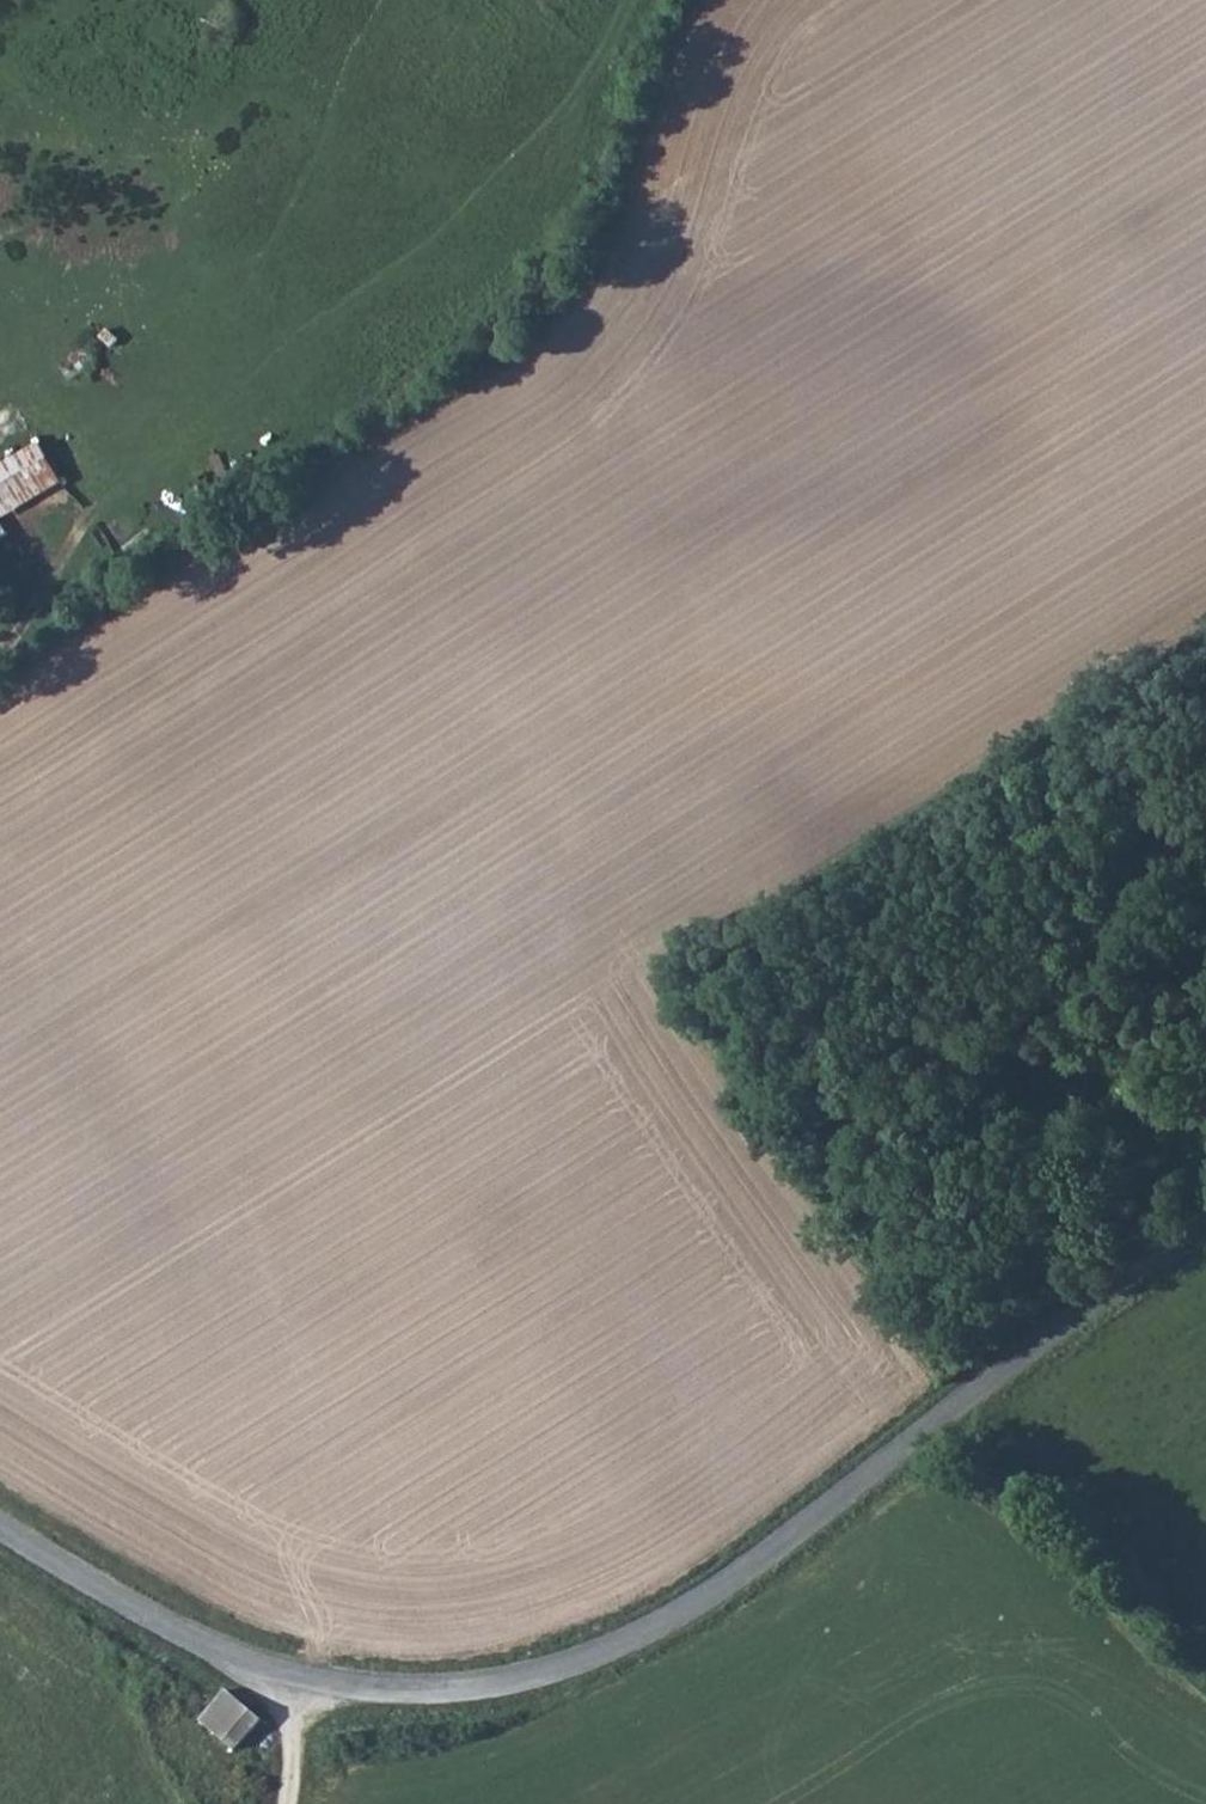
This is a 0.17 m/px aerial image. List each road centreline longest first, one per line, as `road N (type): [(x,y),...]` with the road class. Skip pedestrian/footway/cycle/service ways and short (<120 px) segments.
road 1 (unclassified): [(1205,1234),(1137,1273),(716,1598),(601,1659),(499,1686),(402,1697),(289,1679),(191,1640),(0,1524)]
road 2 (track): [(289,1679),(287,1803)]

